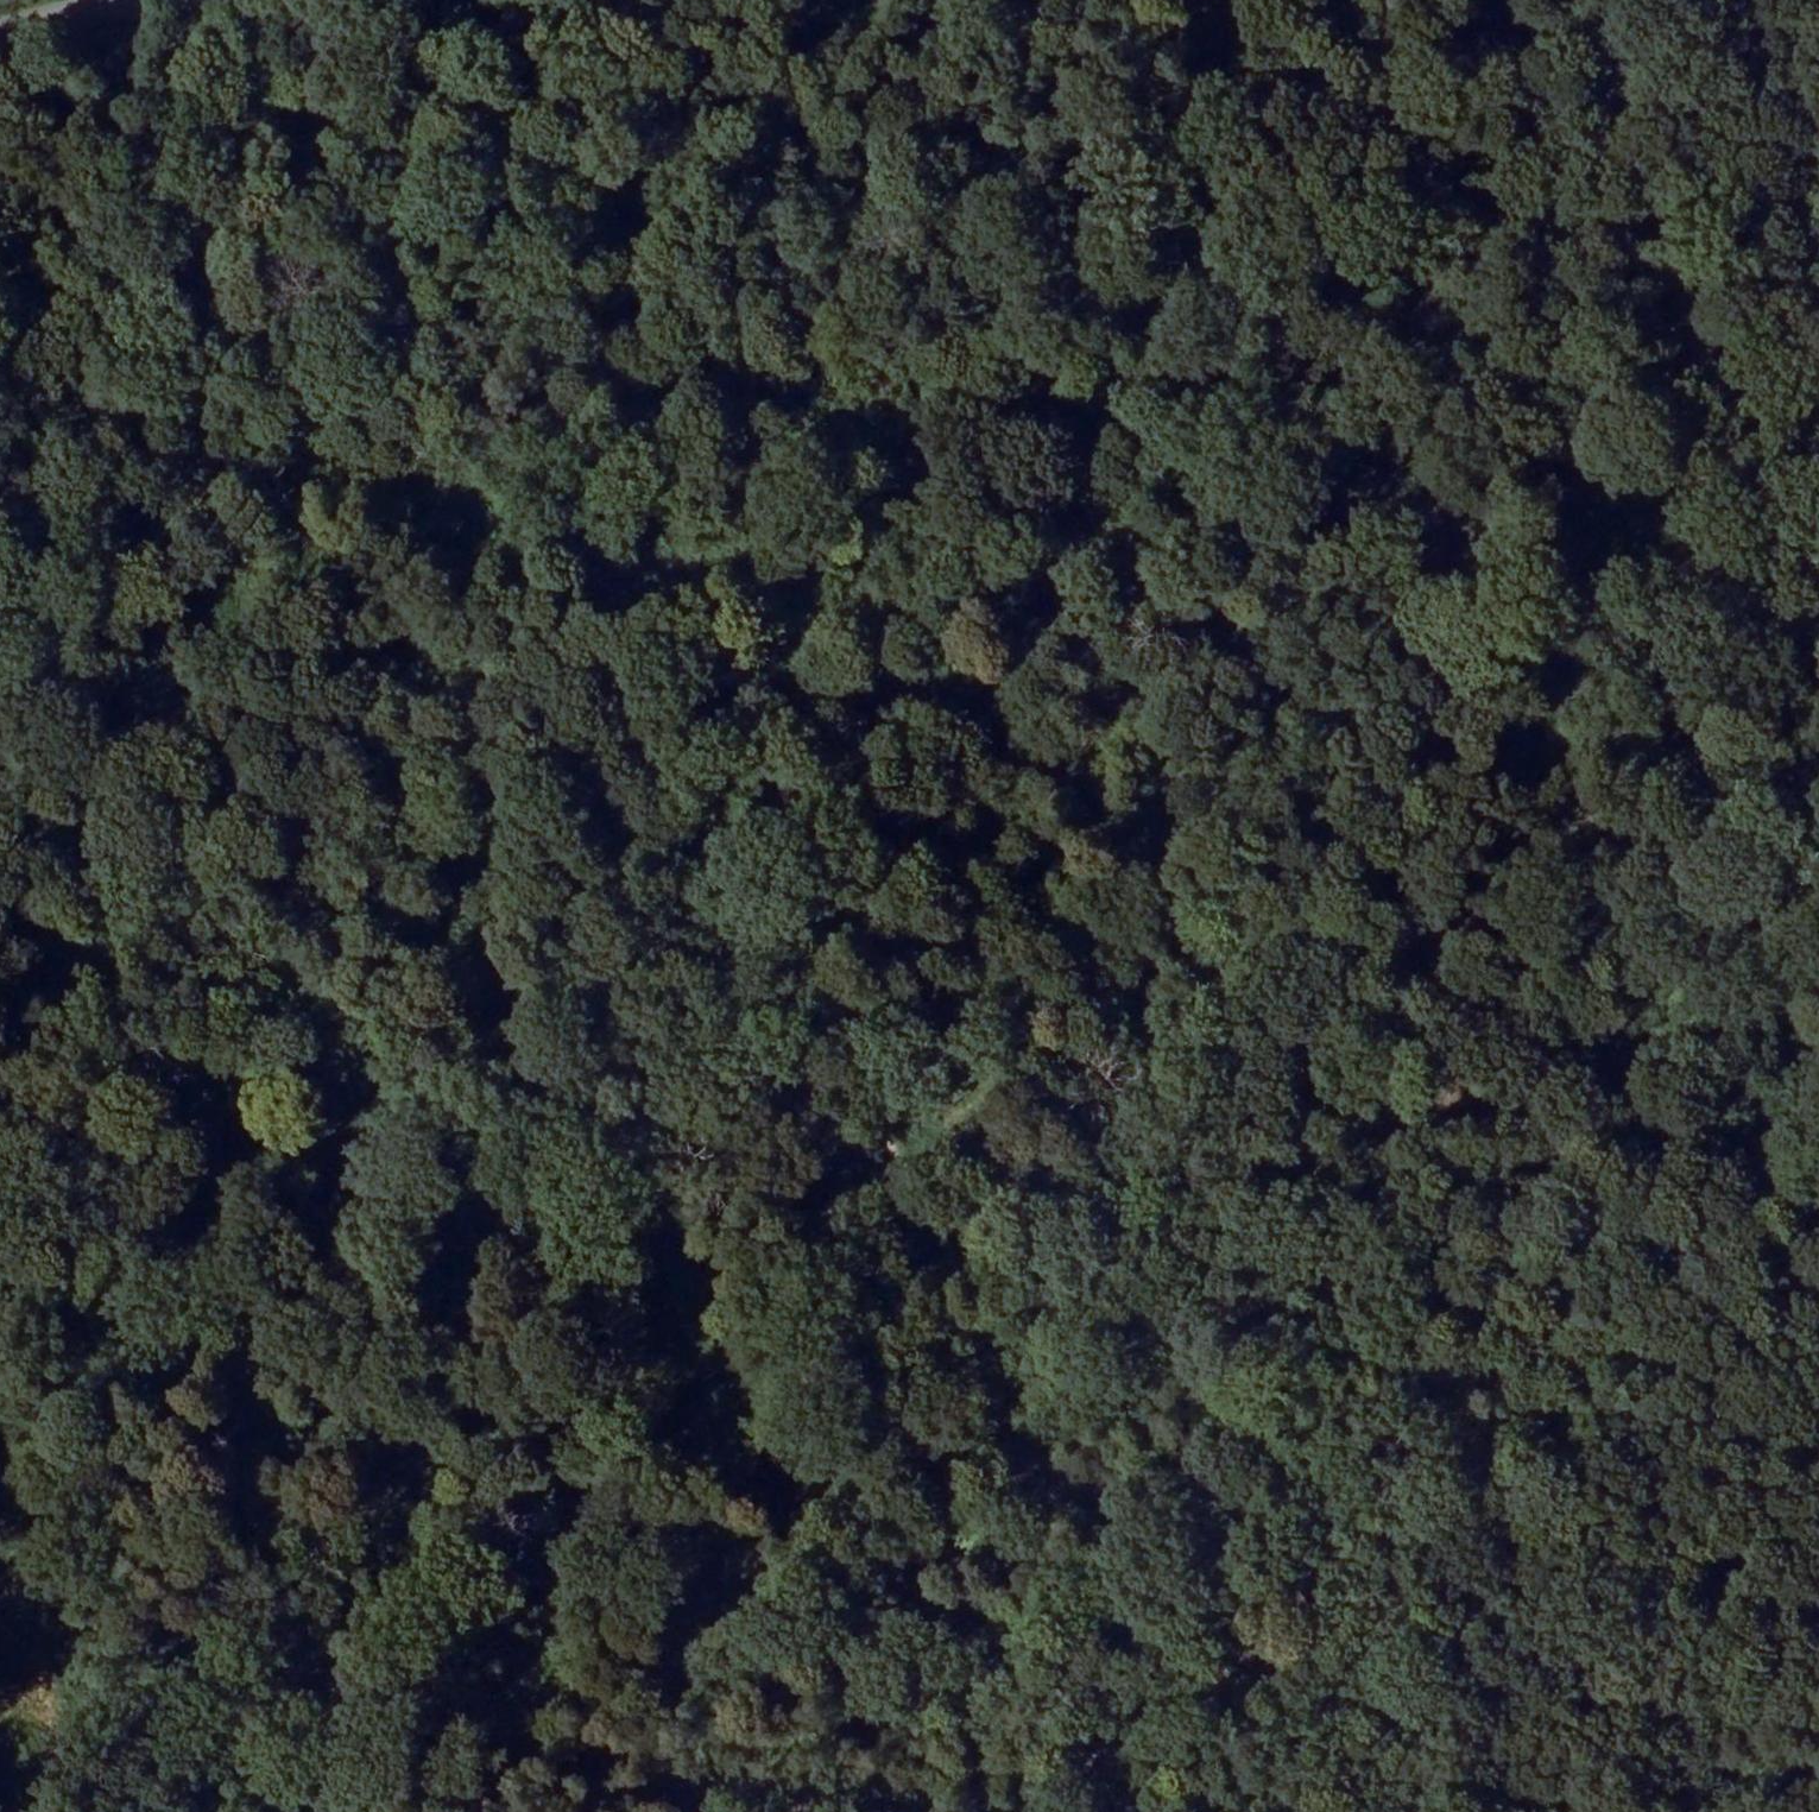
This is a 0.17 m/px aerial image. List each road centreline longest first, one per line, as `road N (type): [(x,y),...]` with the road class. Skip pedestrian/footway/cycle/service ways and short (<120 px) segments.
road 1 (track): [(0,1516),(39,1811)]
road 2 (primary): [(0,51),(229,0)]

